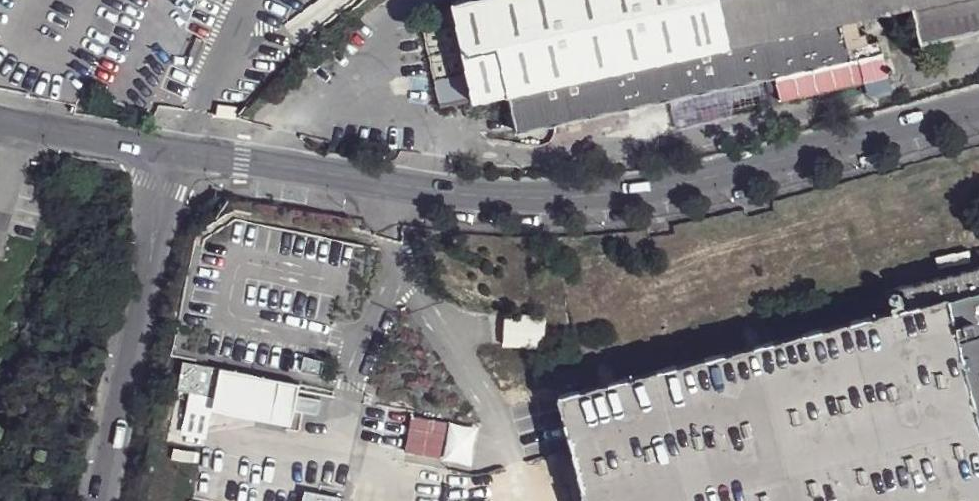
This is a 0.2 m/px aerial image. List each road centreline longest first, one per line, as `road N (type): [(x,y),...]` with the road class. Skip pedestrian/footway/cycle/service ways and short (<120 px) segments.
road 1 (unclassified): [(170,153),(498,198),(584,201),(681,187),(978,107)]
road 2 (unclassified): [(170,153),(96,500)]

